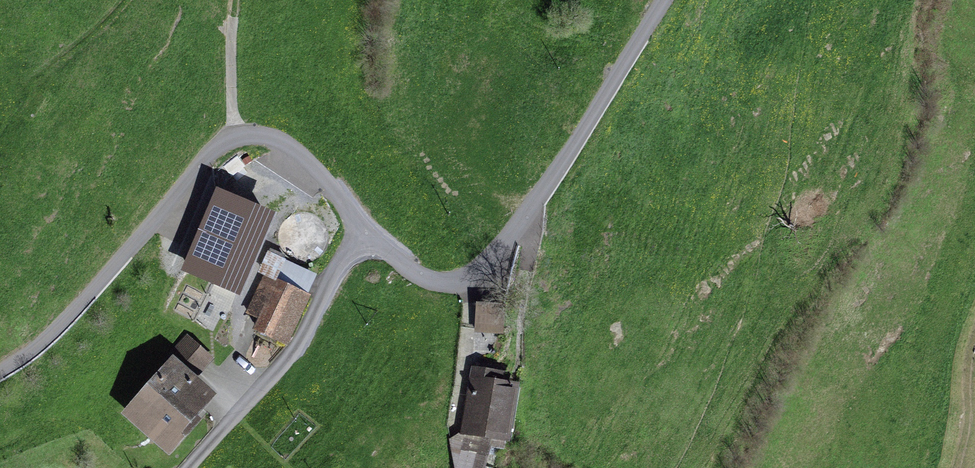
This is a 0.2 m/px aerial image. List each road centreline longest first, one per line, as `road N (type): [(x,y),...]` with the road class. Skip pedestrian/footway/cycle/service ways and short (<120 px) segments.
road 1 (unclassified): [(667,0),(481,277),(453,285),(420,277),(296,156),(231,143),(189,177),(66,327),(0,377)]
road 2 (track): [(231,143),(237,0)]

